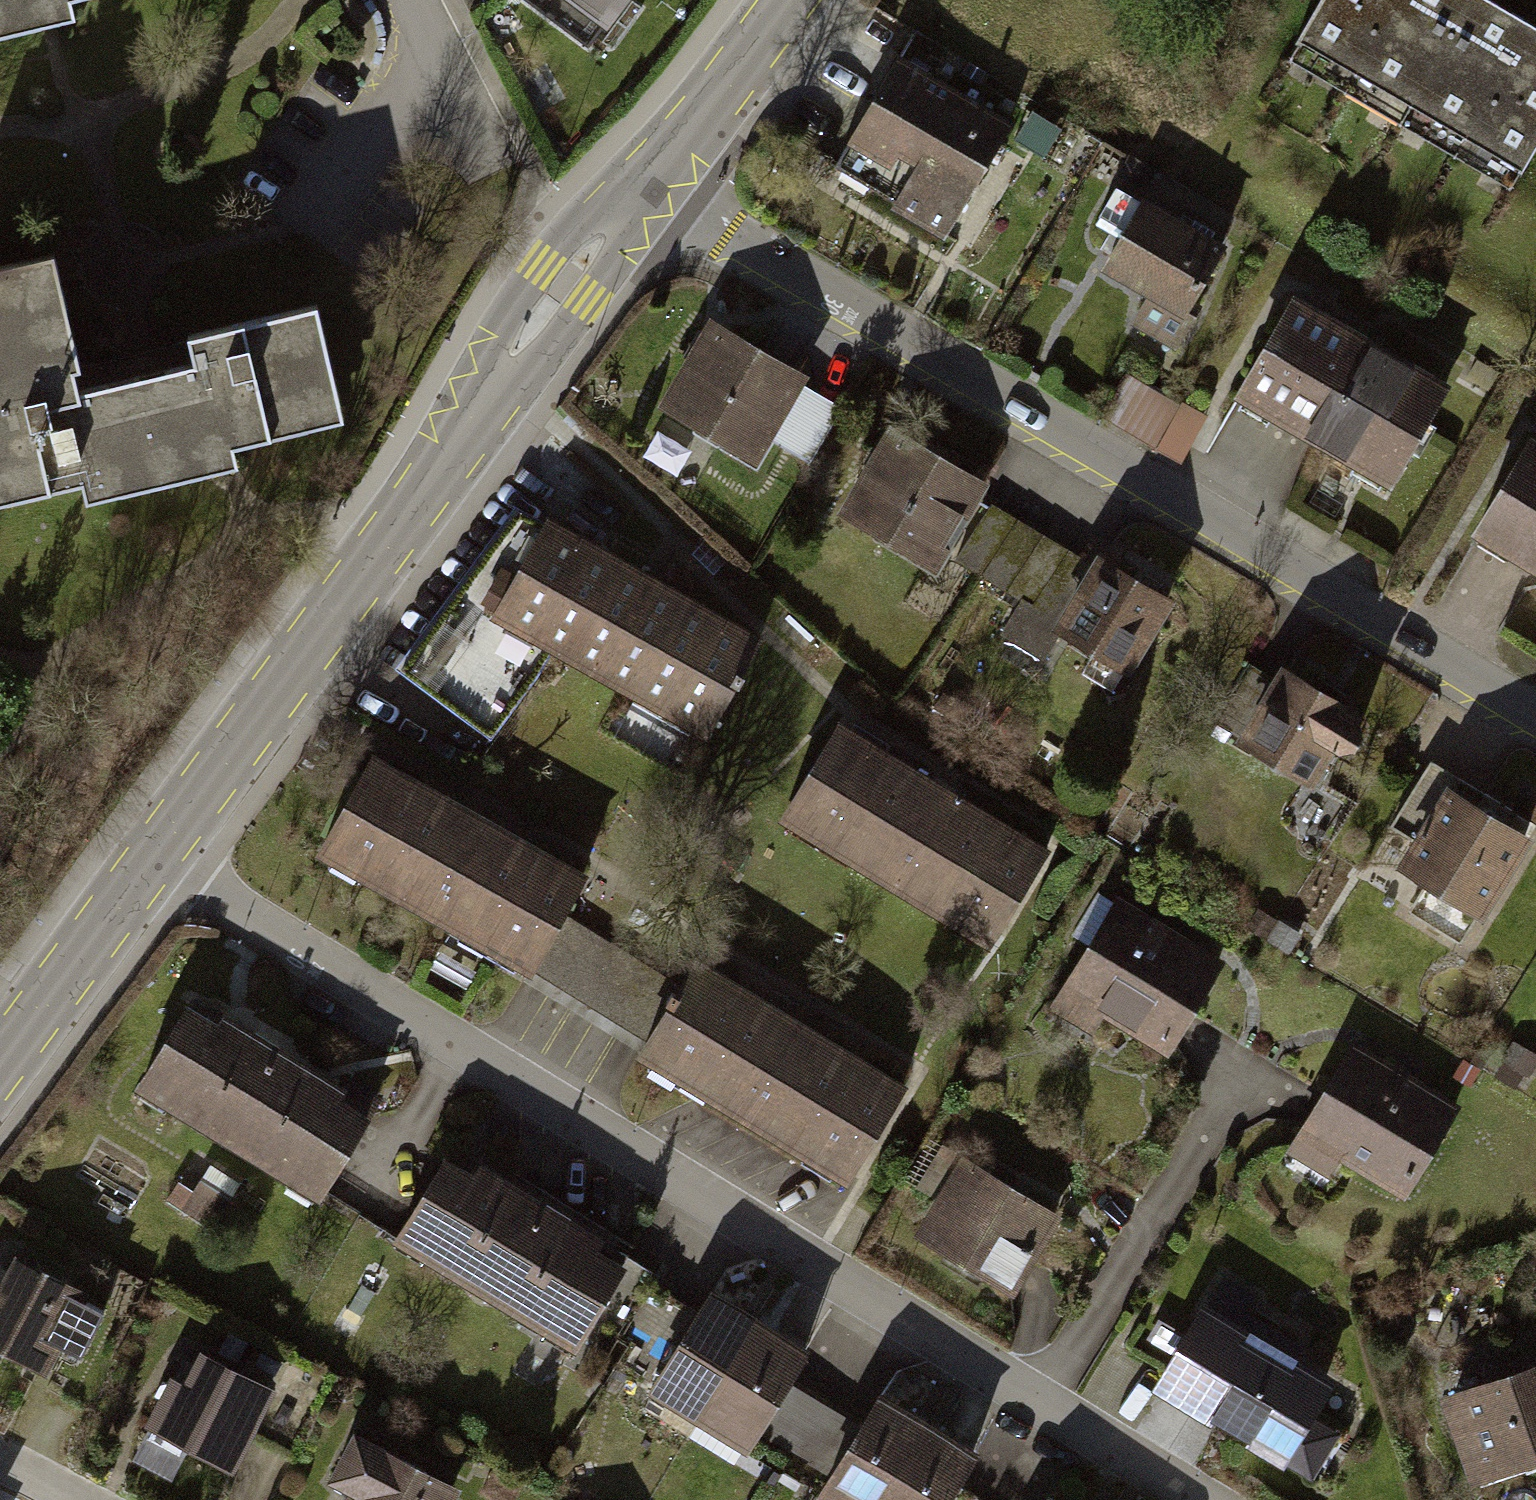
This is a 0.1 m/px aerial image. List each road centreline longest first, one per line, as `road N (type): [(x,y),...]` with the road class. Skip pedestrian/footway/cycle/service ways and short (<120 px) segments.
road 1 (residential): [(159,857),(1201,1499)]
road 2 (residential): [(645,183),(1535,711)]
road 3 (secondary): [(159,857),(458,430),(645,183)]
road 4 (secondary): [(0,1069),(159,857)]
road 5 (secondary): [(645,183),(789,0)]
road 6 (residential): [(418,0),(494,144)]

